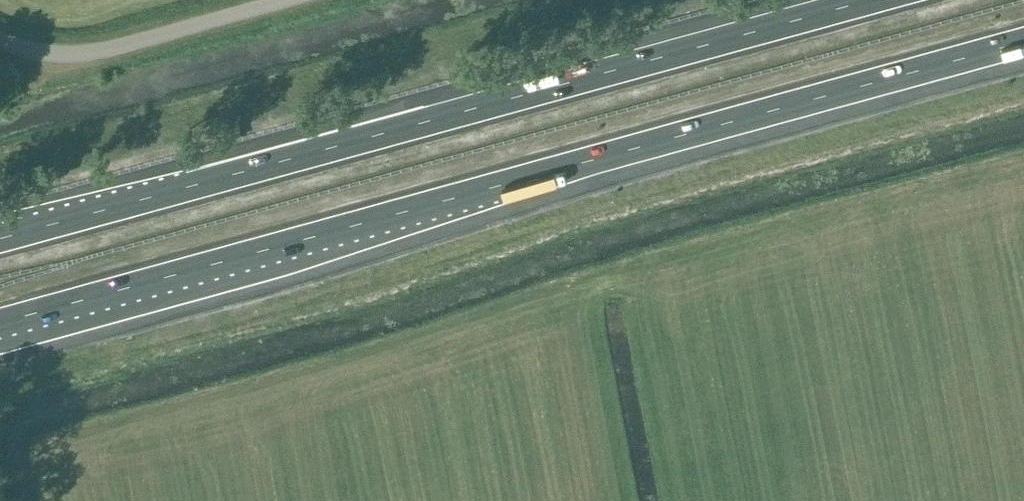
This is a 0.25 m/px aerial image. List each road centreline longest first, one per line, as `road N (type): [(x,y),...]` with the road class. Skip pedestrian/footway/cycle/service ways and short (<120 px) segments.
road 1 (motorway): [(0,323),(1023,43)]
road 2 (motorway): [(868,0),(0,238)]
road 3 (unclassified): [(284,0),(91,53),(49,53),(0,39)]

